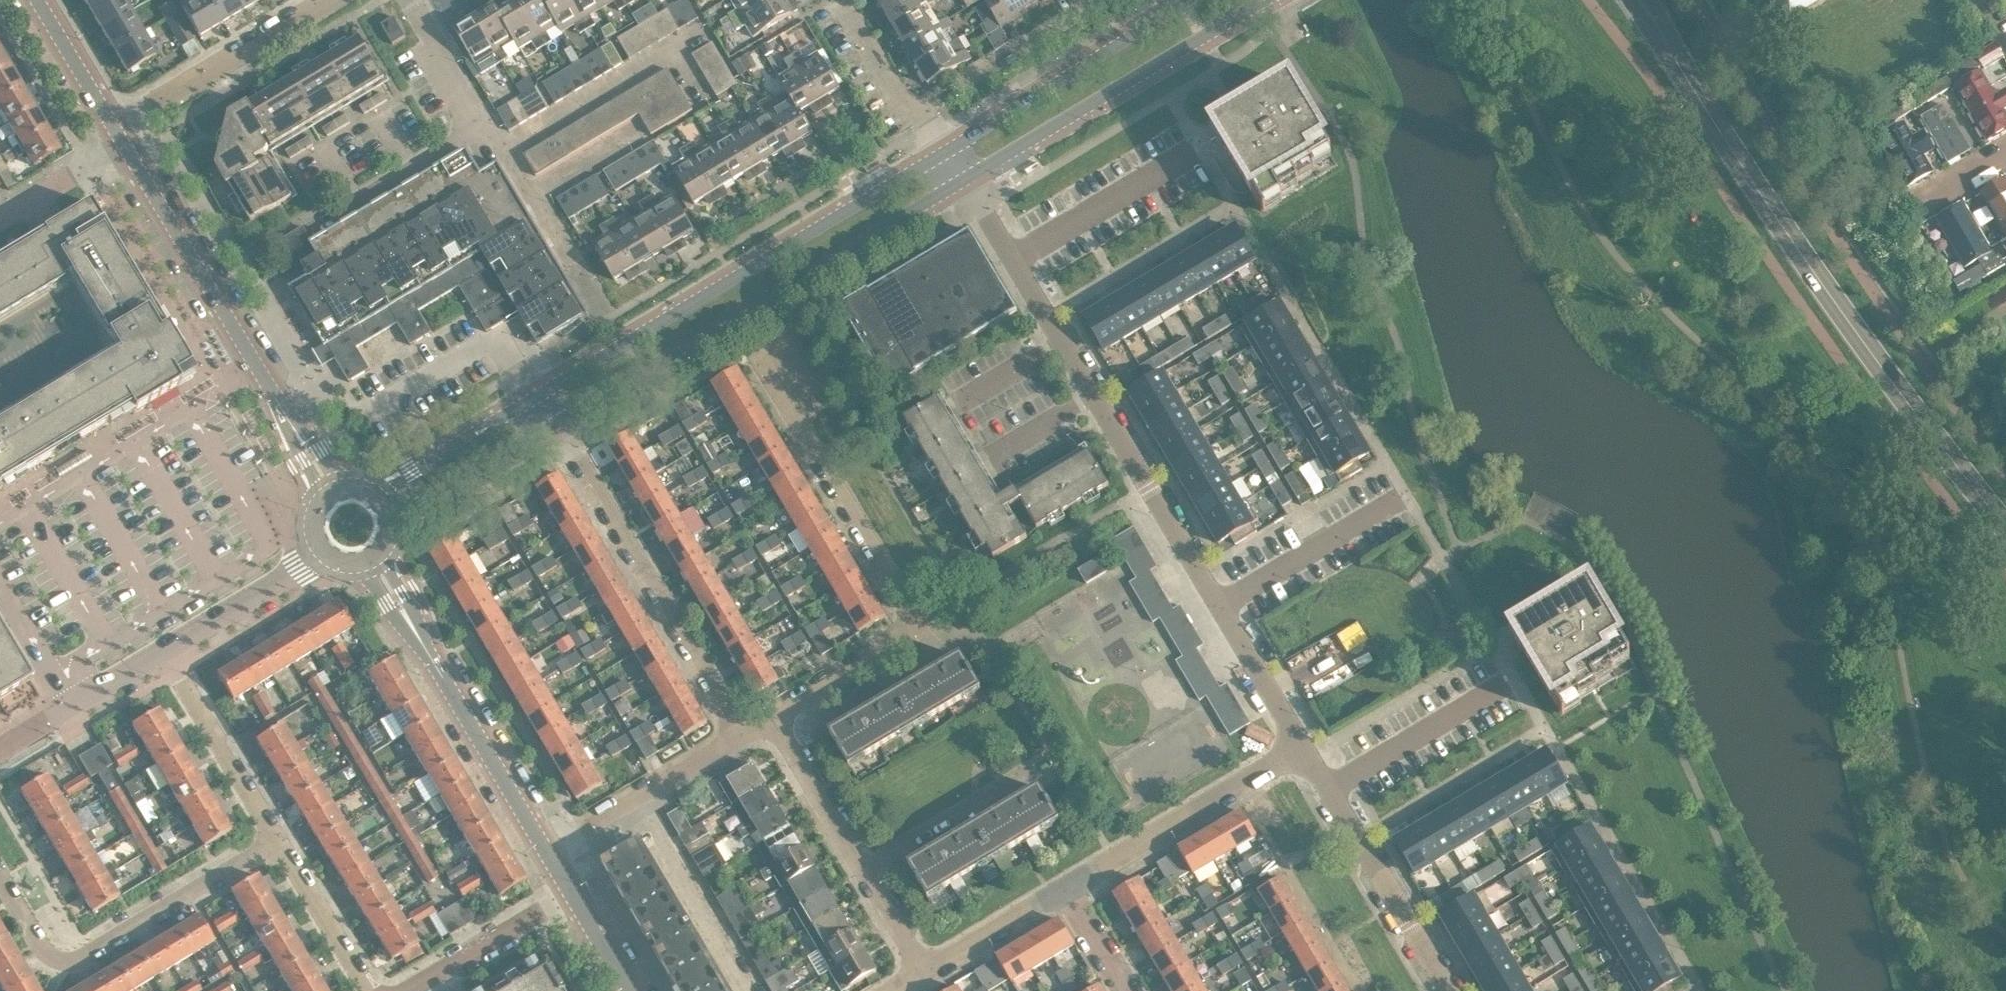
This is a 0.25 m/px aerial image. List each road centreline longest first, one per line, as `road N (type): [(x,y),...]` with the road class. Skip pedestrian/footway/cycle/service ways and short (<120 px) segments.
road 1 (secondary): [(2005,515),(1902,377),(1651,0)]
road 2 (residential): [(1221,606),(966,179)]
road 3 (residential): [(773,720),(924,632),(765,366)]
road 4 (tertiary): [(553,423),(966,179)]
road 5 (tertiary): [(933,159),(537,396)]
road 6 (tertiary): [(330,489),(114,127)]
road 7 (residential): [(746,735),(553,423)]
road 8 (residential): [(277,839),(80,956),(57,957),(40,947),(0,877)]
road 9 (tertiary): [(966,179),(1261,0)]
road 10 (tertiary): [(548,851),(373,556)]
road 11 (residential): [(923,977),(773,720)]
road 12 (tertiary): [(1188,0),(950,149)]
road 13 (residential): [(1307,750),(1082,883)]
road 14 (residential): [(114,127),(325,0)]
road 15 (residential): [(1454,990),(1332,790)]
road 16 (residential): [(754,990),(640,799)]
road 17 (residential): [(905,115),(1095,0)]
road 18 (residential): [(277,839),(164,648)]
road 19 (residential): [(1410,497),(1221,606)]
road 20 (residential): [(1332,790),(1519,681)]
road 21 (residential): [(570,889),(402,990)]
road 22 (residential): [(504,149),(673,50)]
road 23 (residential): [(0,746),(164,648)]
road 24 (tertiary): [(390,522),(553,423)]
road 25 (tertiary): [(537,396),(378,495)]
road 26 (residential): [(164,648),(320,549)]
road 27 (residential): [(1082,883),(923,977)]
road 28 (residential): [(504,149),(481,126),(409,0)]
road 29 (residential): [(370,990),(277,839)]
road 30 (residential): [(1307,750),(1221,606)]
road 31 (tertiary): [(114,127),(38,0)]
road 32 (residential): [(905,115),(841,5)]
road 33 (residential): [(1148,990),(1082,883)]
road 34 (residential): [(640,799),(746,735)]
road 35 (residential): [(636,129),(531,192)]

